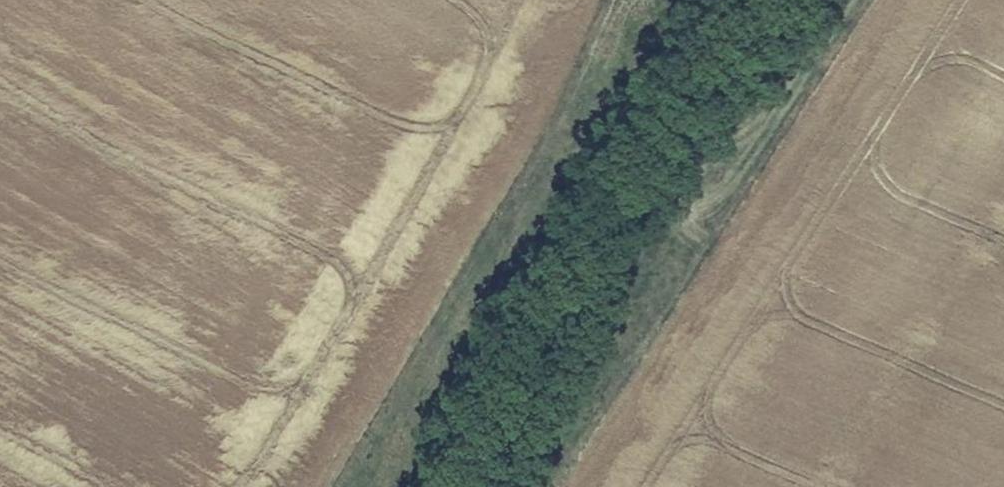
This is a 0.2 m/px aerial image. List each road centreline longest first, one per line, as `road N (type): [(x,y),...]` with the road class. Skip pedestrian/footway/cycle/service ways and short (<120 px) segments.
road 1 (track): [(459,486),(619,203),(780,0)]

